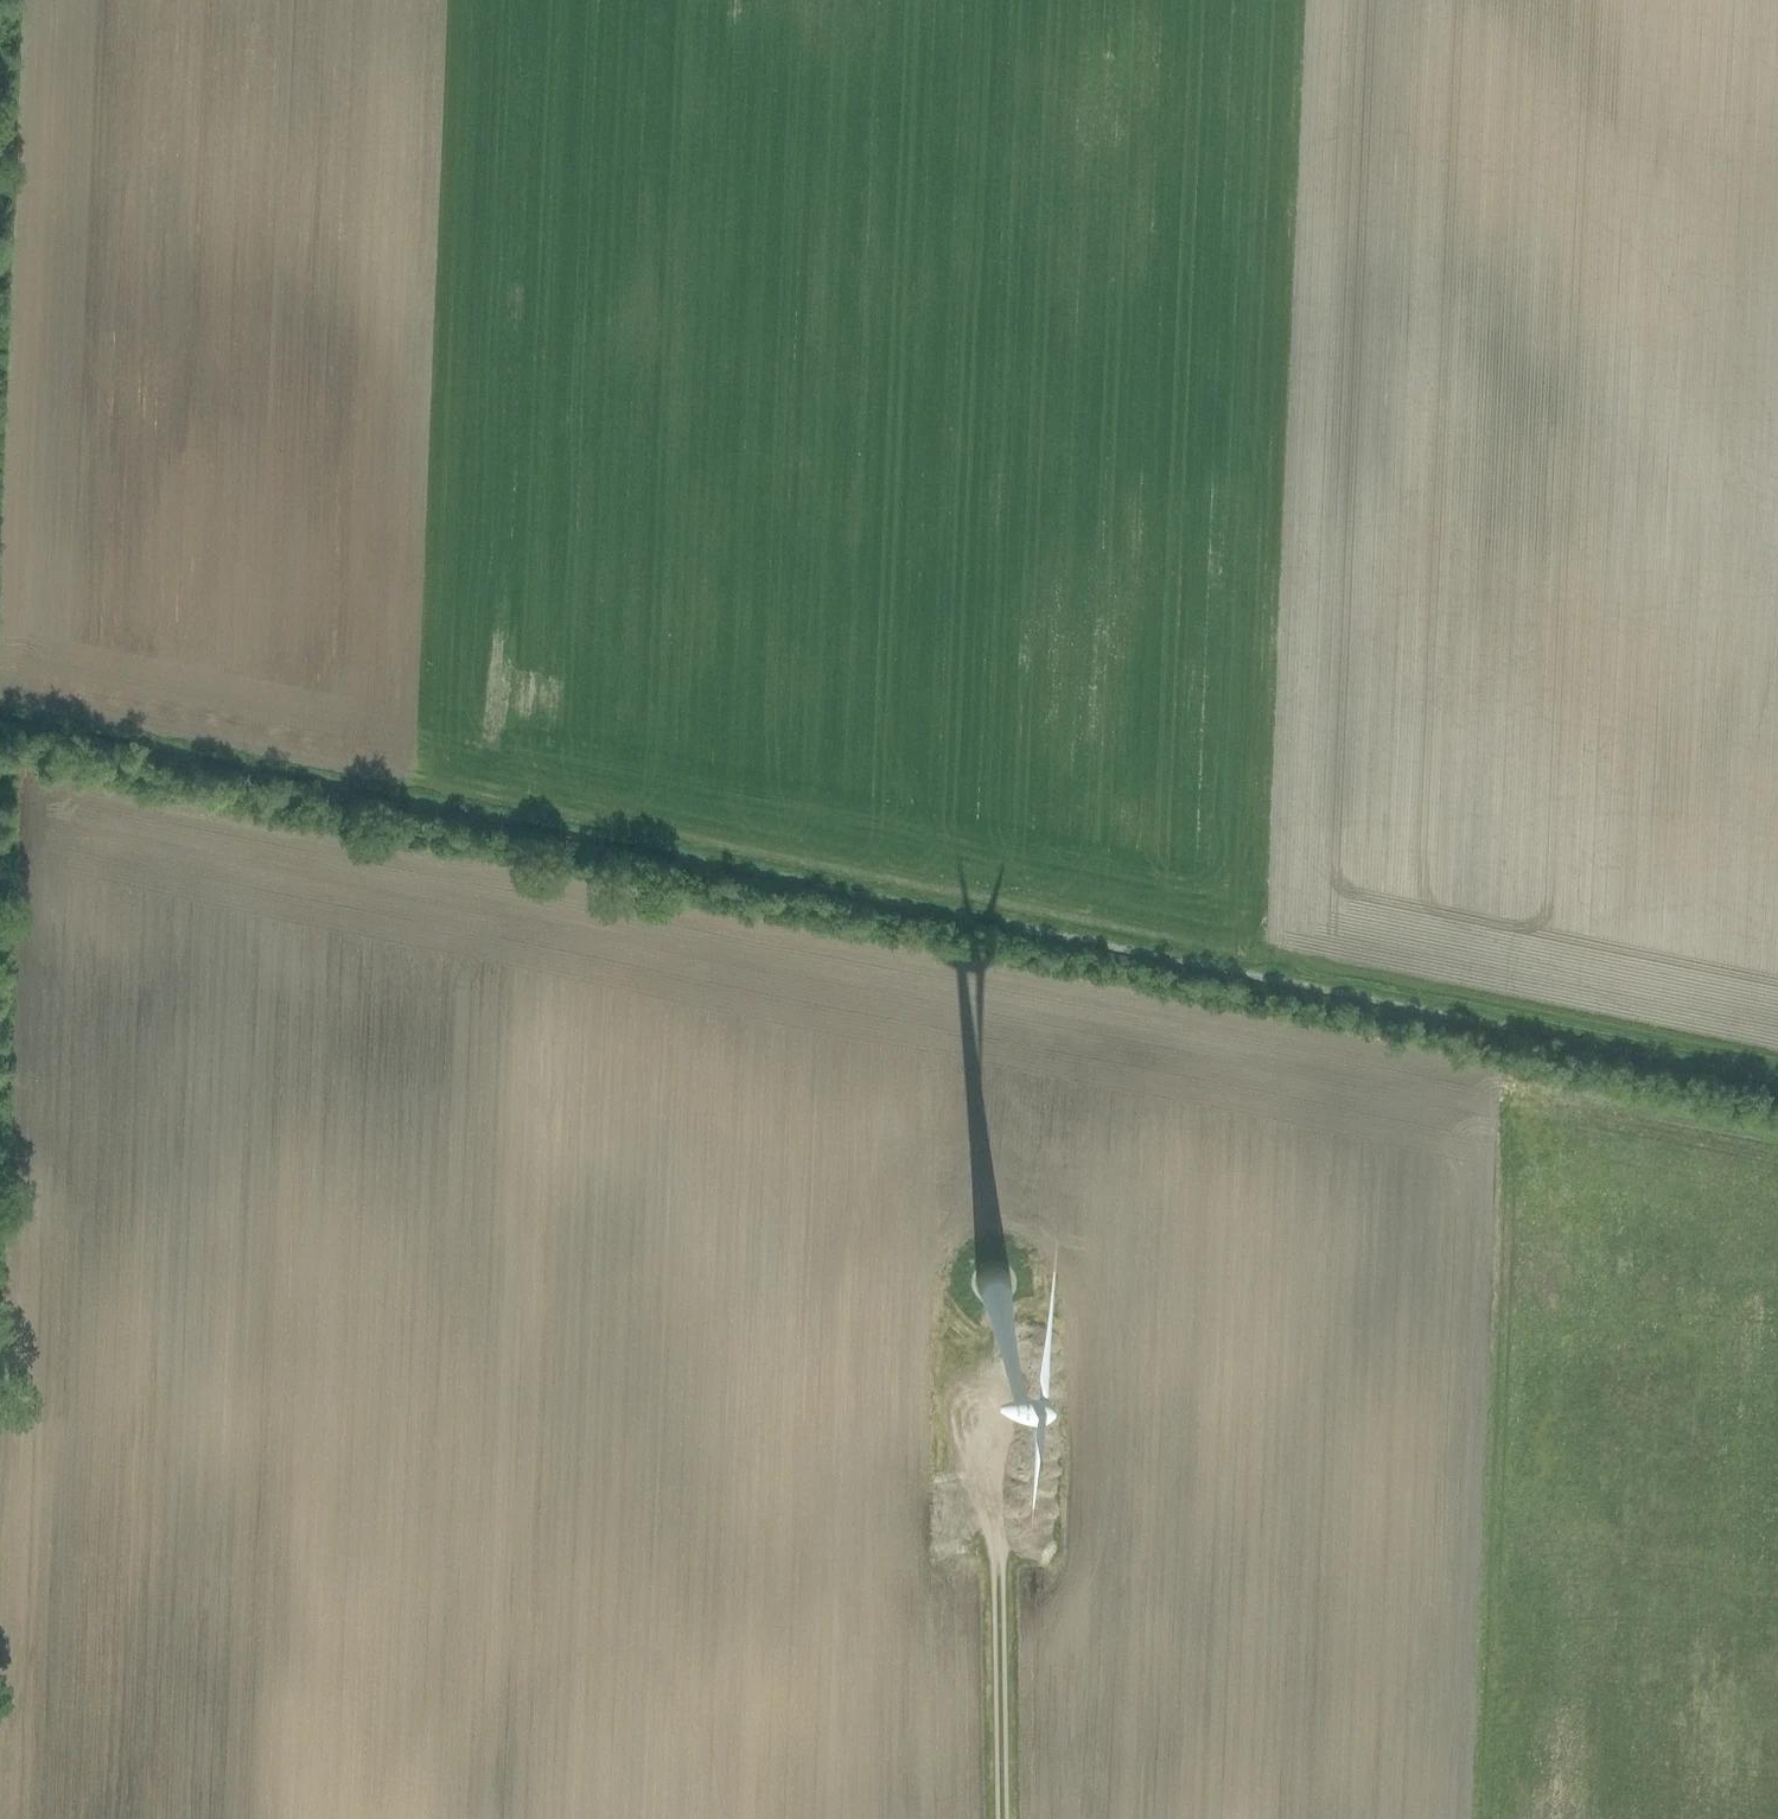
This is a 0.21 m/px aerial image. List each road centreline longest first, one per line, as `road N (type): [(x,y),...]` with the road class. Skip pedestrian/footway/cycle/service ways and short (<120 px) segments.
road 1 (track): [(999,1818),(989,1325)]

